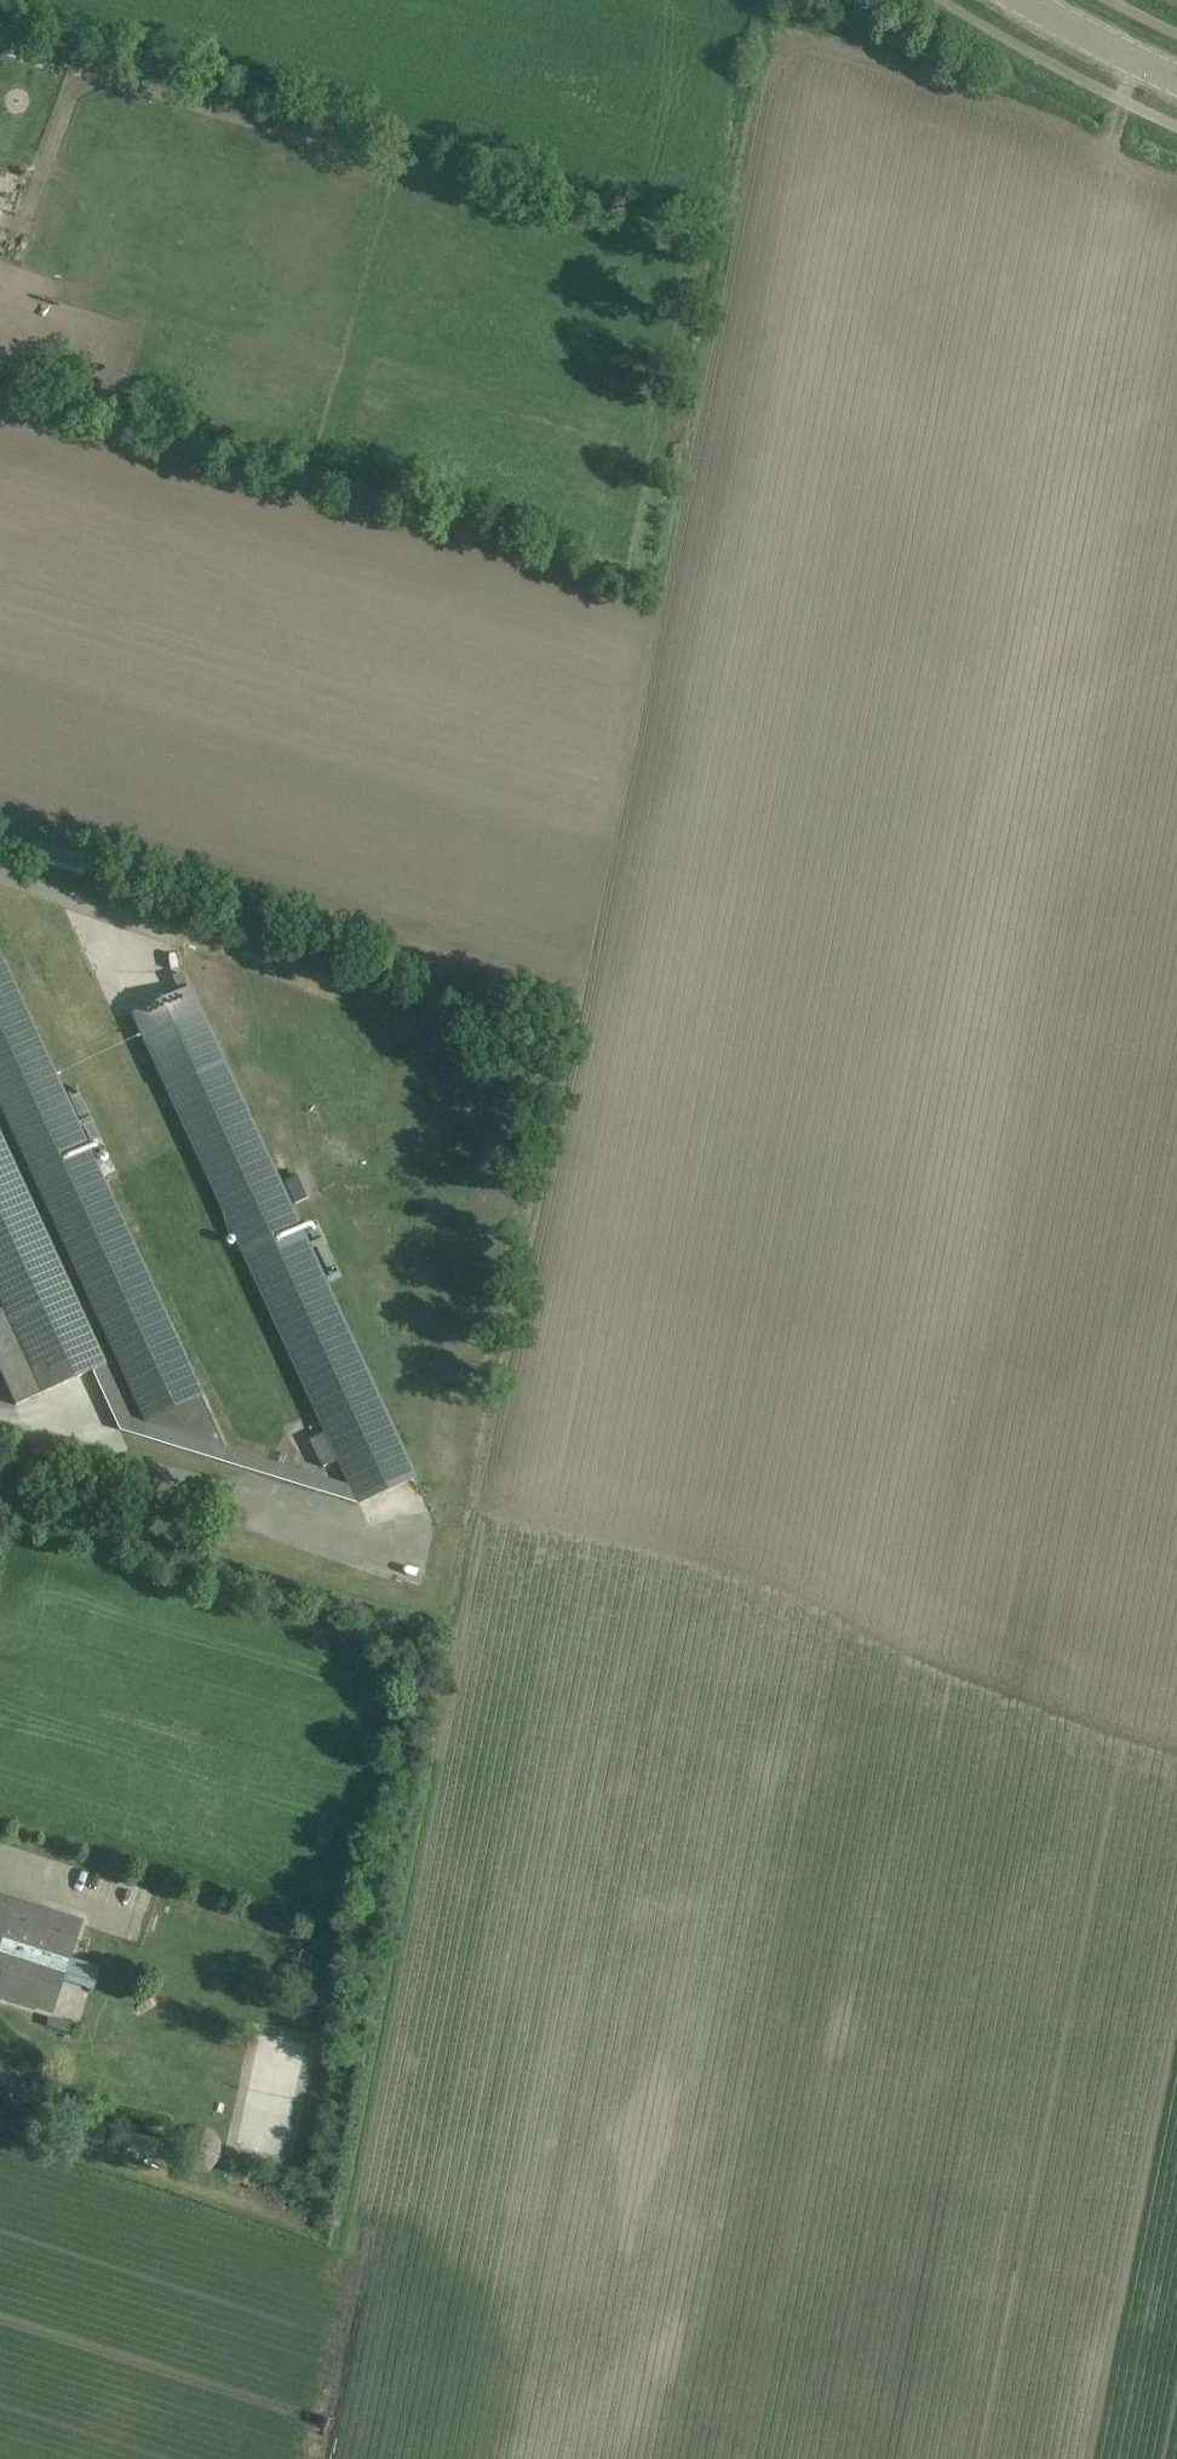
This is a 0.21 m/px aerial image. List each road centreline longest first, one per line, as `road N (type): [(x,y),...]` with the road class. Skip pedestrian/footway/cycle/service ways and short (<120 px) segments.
road 1 (tertiary): [(1008,0),(1176,86)]

